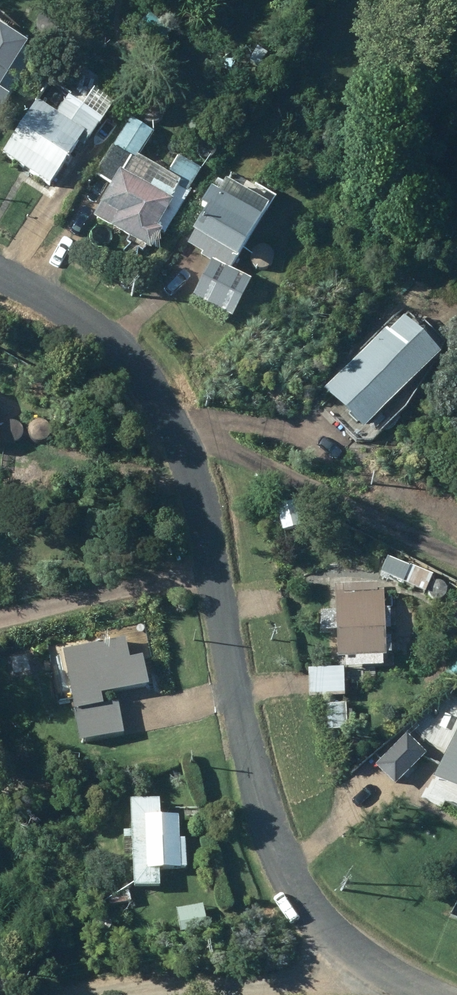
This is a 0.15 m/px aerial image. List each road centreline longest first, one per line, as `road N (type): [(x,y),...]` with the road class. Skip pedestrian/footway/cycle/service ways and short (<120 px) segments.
road 1 (residential): [(0,274),(104,338),(144,374),(174,422),(195,480),(275,848),(318,924),(354,951)]
road 2 (unclassified): [(354,951),(264,989),(96,994)]

